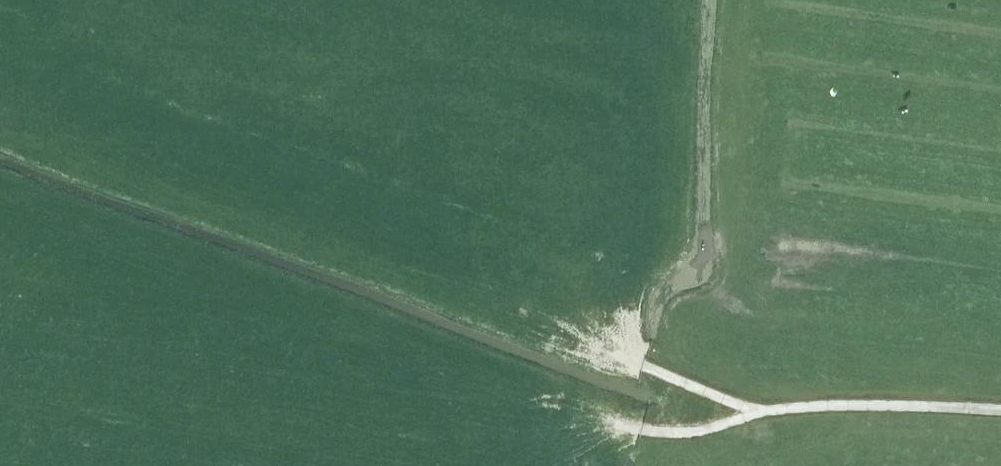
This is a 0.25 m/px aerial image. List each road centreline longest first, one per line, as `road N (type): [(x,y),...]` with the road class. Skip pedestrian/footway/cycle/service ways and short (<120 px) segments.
road 1 (track): [(617,424),(673,433),(798,408),(1000,410)]
road 2 (track): [(614,354),(758,411)]

